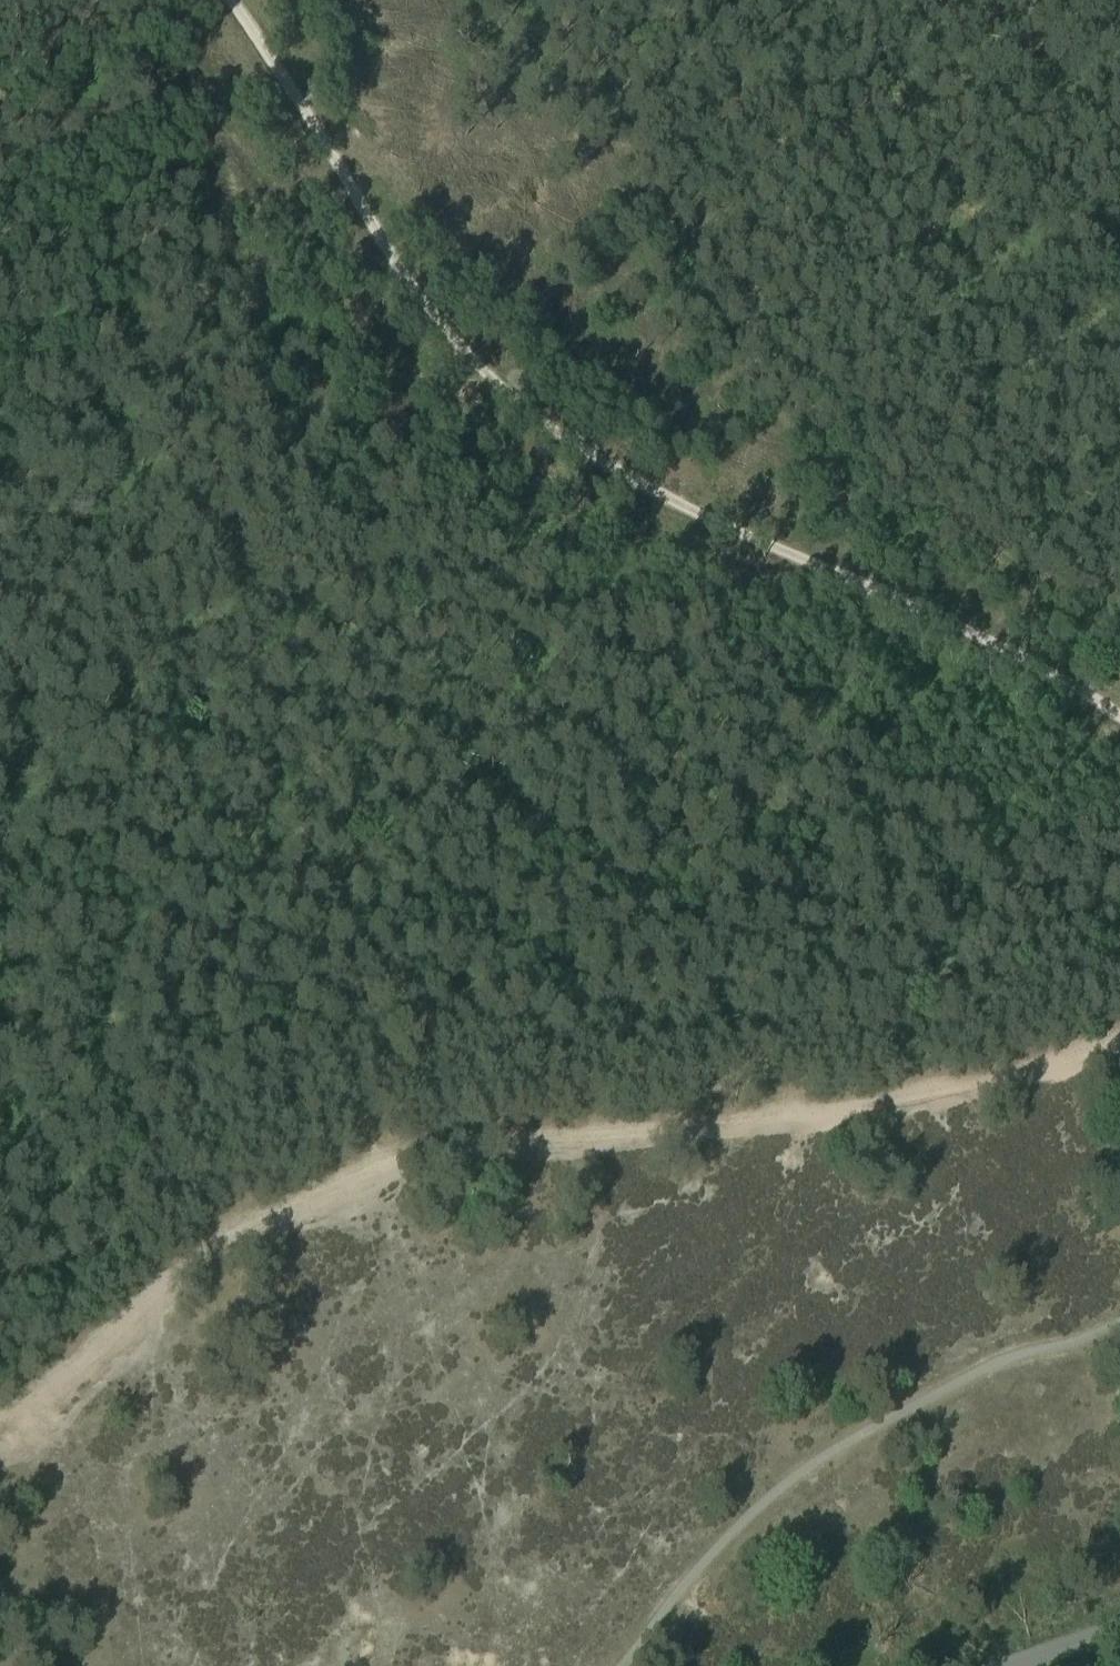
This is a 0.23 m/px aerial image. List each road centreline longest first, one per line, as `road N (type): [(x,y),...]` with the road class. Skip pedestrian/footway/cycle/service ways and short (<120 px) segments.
road 1 (track): [(1119,718),(1042,667),(605,465),(503,389),(423,304),(371,231),(232,0)]

